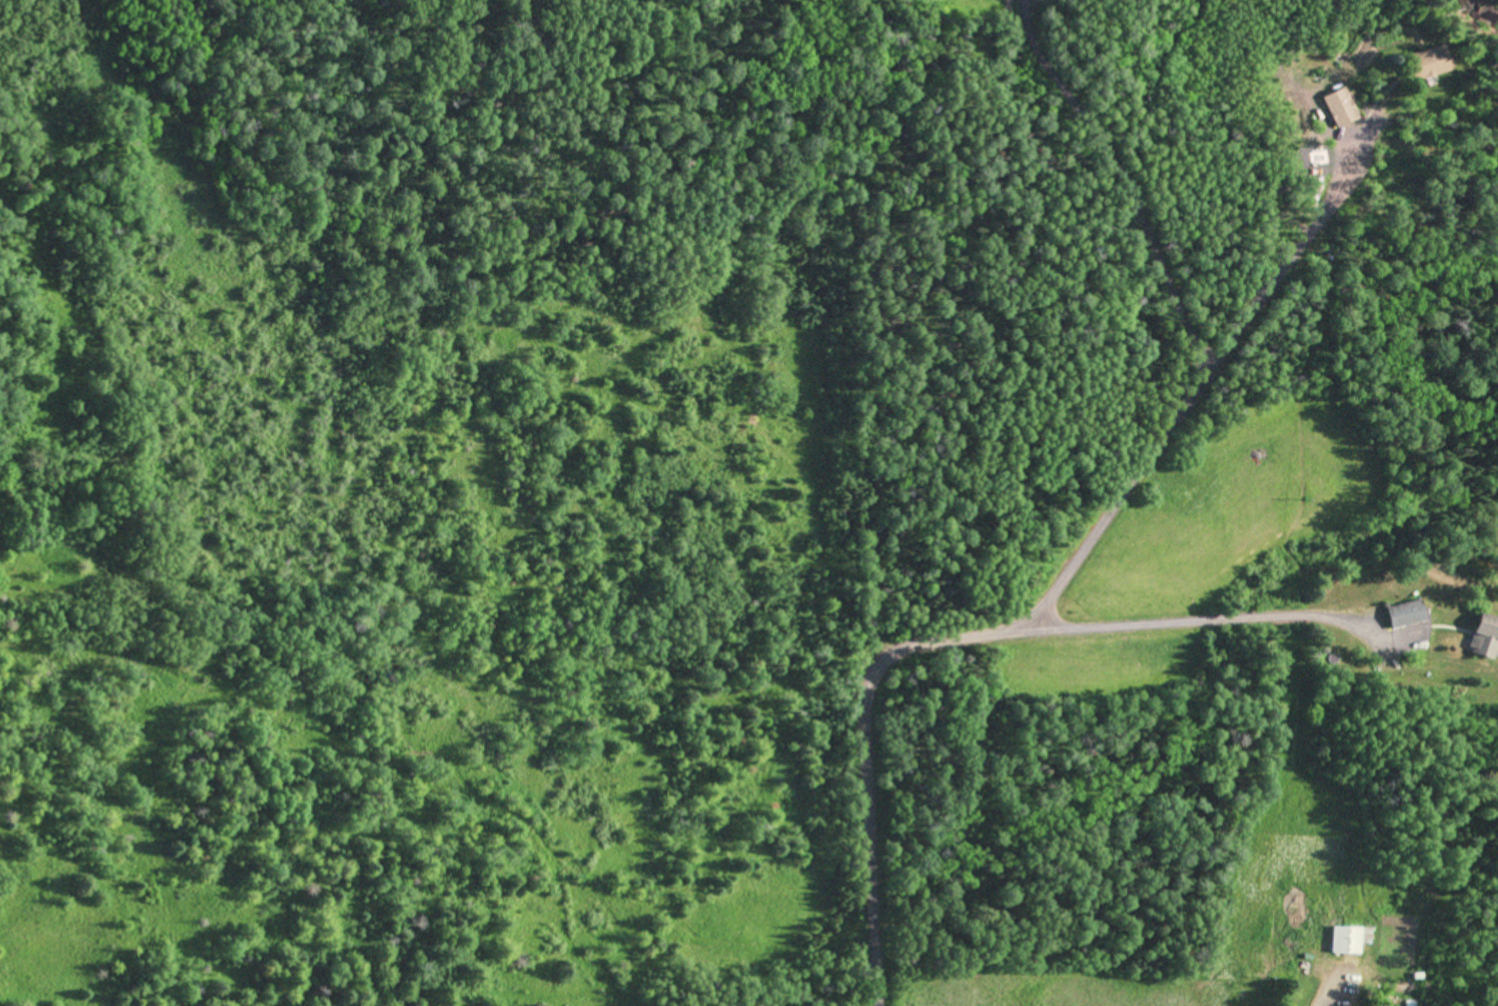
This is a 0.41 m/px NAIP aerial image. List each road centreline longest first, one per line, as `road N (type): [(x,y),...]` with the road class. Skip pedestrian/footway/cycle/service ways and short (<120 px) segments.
road 1 (residential): [(871,1005),(866,712),(877,676),(894,650),(993,636),(1059,596),(1344,181),(1361,136)]

